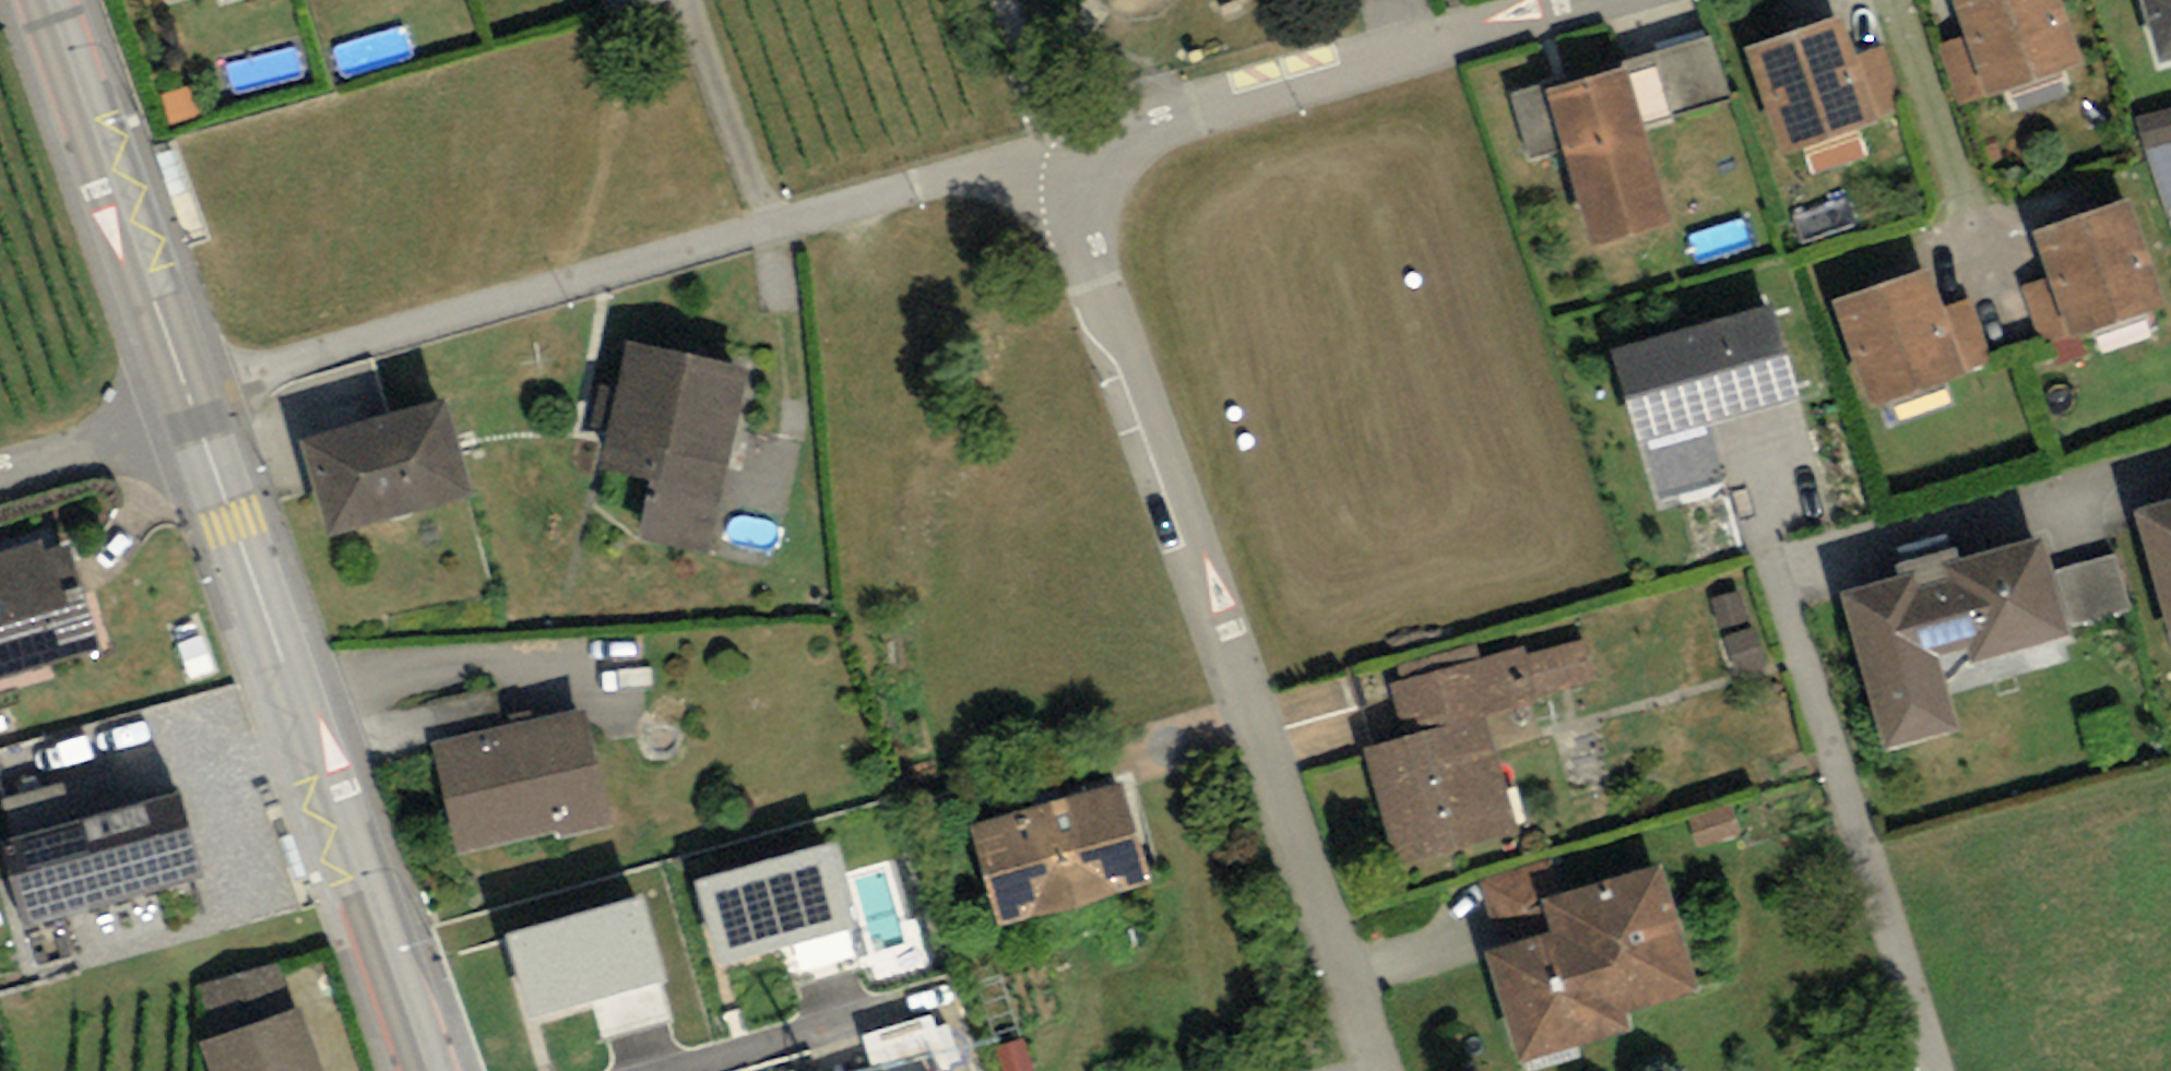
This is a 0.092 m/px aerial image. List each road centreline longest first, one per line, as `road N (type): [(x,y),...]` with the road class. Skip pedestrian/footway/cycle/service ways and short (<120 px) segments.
road 1 (residential): [(1056,154),(1386,1070)]
road 2 (residential): [(191,392),(1056,154)]
road 3 (secondary): [(431,1070),(201,421)]
road 4 (residential): [(1056,154),(1592,0)]
road 5 (secondary): [(191,392),(48,0)]
road 6 (residential): [(0,476),(201,421)]

